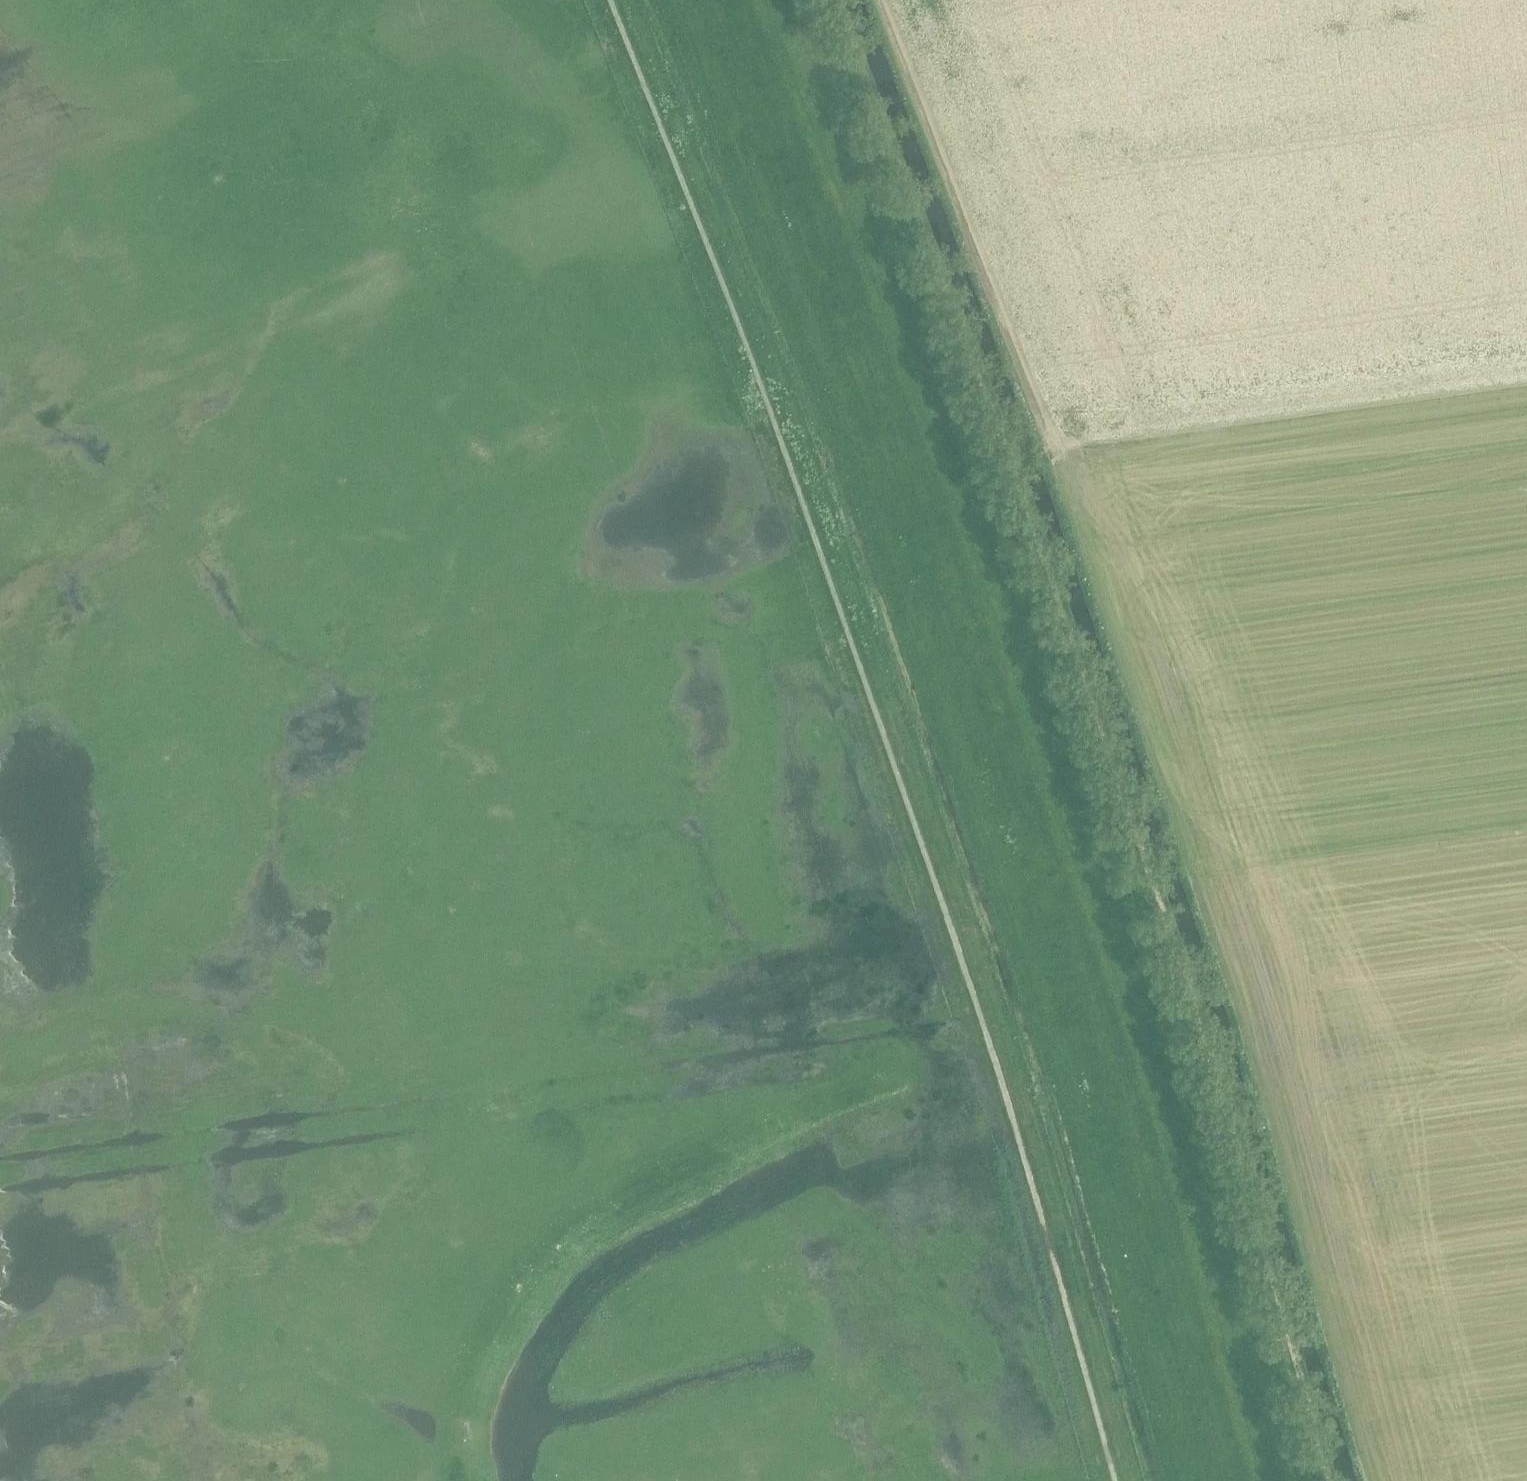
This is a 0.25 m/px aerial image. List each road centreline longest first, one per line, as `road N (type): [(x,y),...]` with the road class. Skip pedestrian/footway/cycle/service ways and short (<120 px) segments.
road 1 (track): [(817,0),(1000,484),(1147,908),(1196,1053),(1311,1480)]

